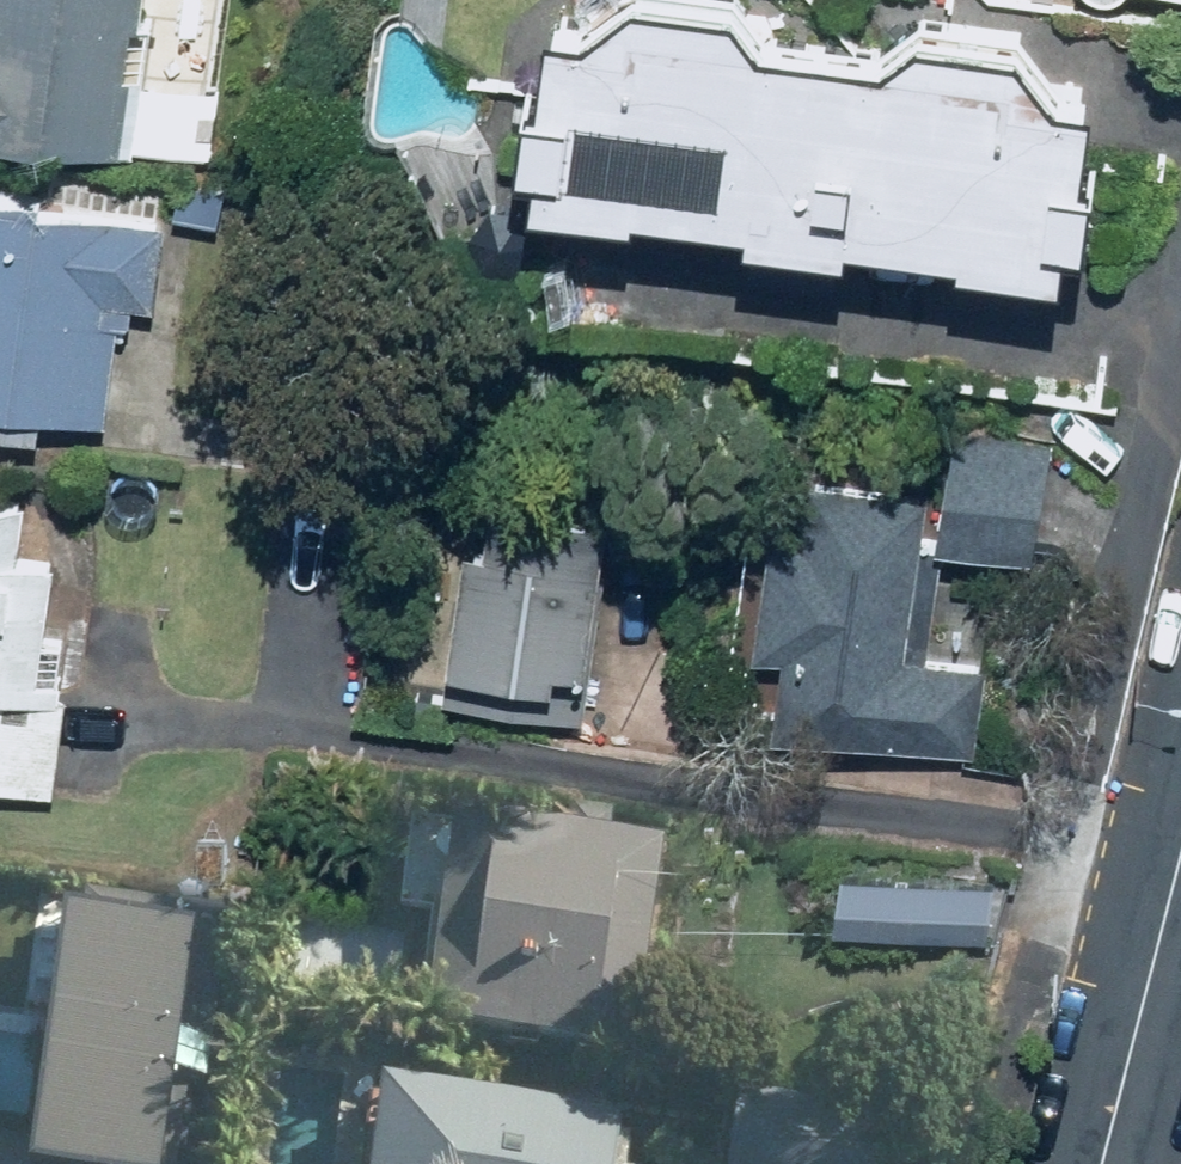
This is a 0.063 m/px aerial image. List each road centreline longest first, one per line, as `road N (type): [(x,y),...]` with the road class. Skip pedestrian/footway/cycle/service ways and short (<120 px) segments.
road 1 (secondary): [(1090,1163),(1180,830)]

